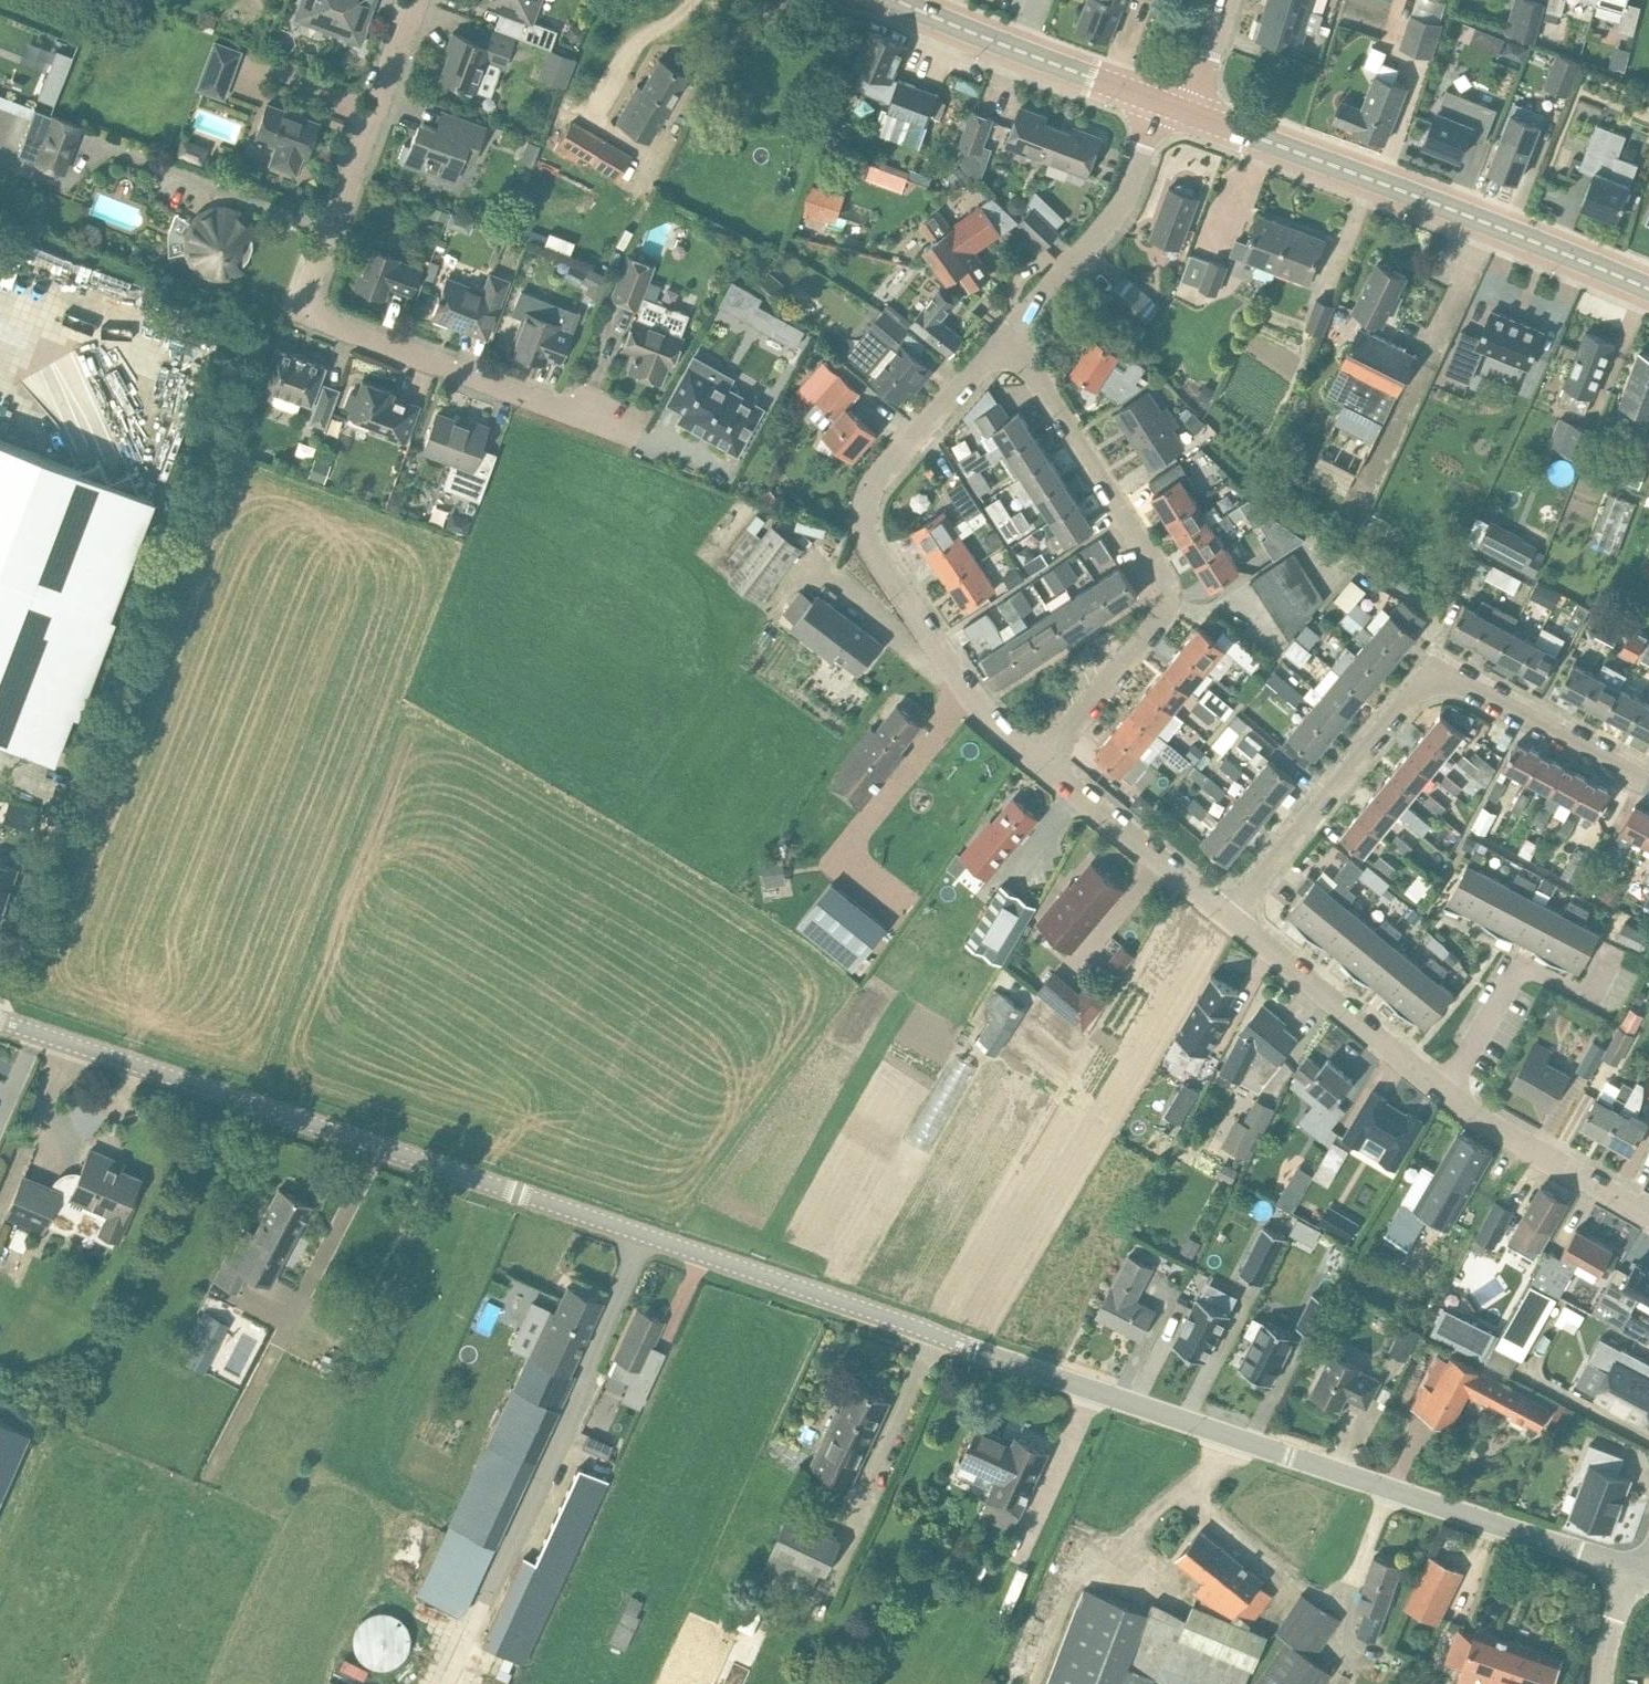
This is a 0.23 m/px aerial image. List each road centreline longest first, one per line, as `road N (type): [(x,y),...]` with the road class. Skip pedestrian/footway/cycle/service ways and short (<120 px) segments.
road 1 (unclassified): [(1630,1567),(0,1021)]
road 2 (residential): [(612,424),(300,310),(415,0)]
road 3 (residential): [(1227,912),(1436,669),(1648,784)]
road 4 (residential): [(1010,338),(875,477),(862,507),(863,544),(965,695),(1040,759)]
road 5 (residential): [(1040,759),(1158,622),(1166,601),(1162,568),(1010,338)]
road 6 (tertiary): [(1648,289),(1191,114)]
road 7 (residential): [(1160,103),(1120,211),(1010,338)]
road 8 (tertiary): [(1160,103),(901,0)]
road 9 (residential): [(1227,912),(1439,1089)]
road 10 (residential): [(1439,1089),(1648,1212)]
road 11 (residential): [(1040,759),(1227,912)]
road 12 (residential): [(1439,1089),(1518,966),(1588,998)]
road 13 (residential): [(1191,114),(1228,0)]
road 14 (unclassified): [(1602,1683),(1630,1567)]

